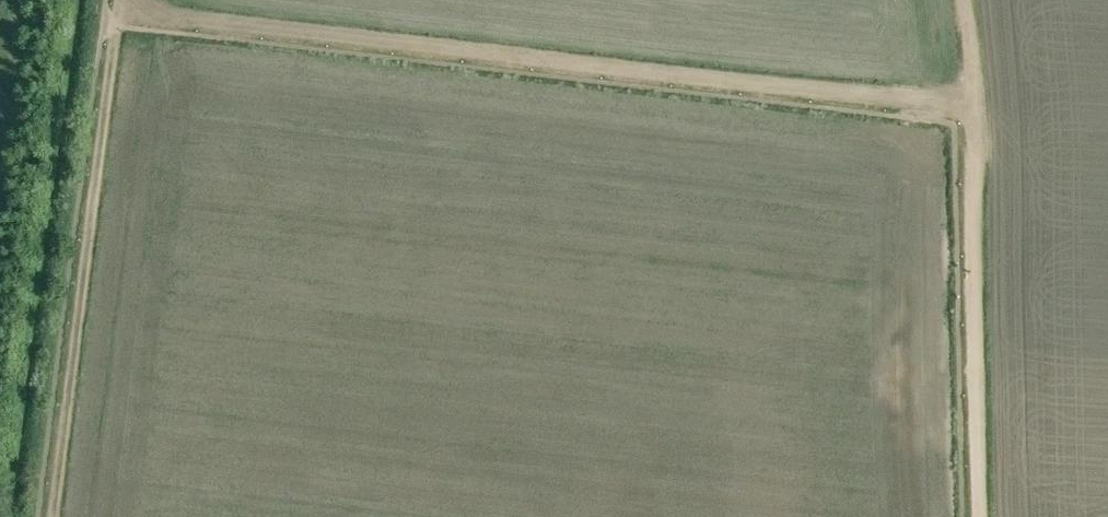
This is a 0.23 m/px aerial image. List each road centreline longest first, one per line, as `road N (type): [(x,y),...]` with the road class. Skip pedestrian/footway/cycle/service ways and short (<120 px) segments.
road 1 (track): [(972,104),(117,9)]
road 2 (track): [(52,516),(117,9)]
road 3 (track): [(980,516),(972,104)]

